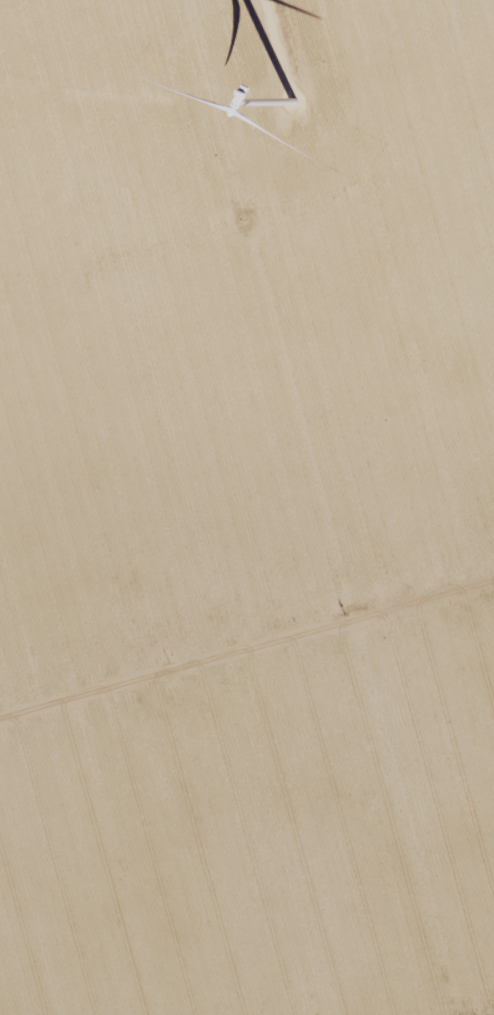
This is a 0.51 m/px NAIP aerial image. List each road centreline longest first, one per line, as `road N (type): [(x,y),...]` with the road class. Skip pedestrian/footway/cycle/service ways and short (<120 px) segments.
road 1 (track): [(156,899),(493,750)]

